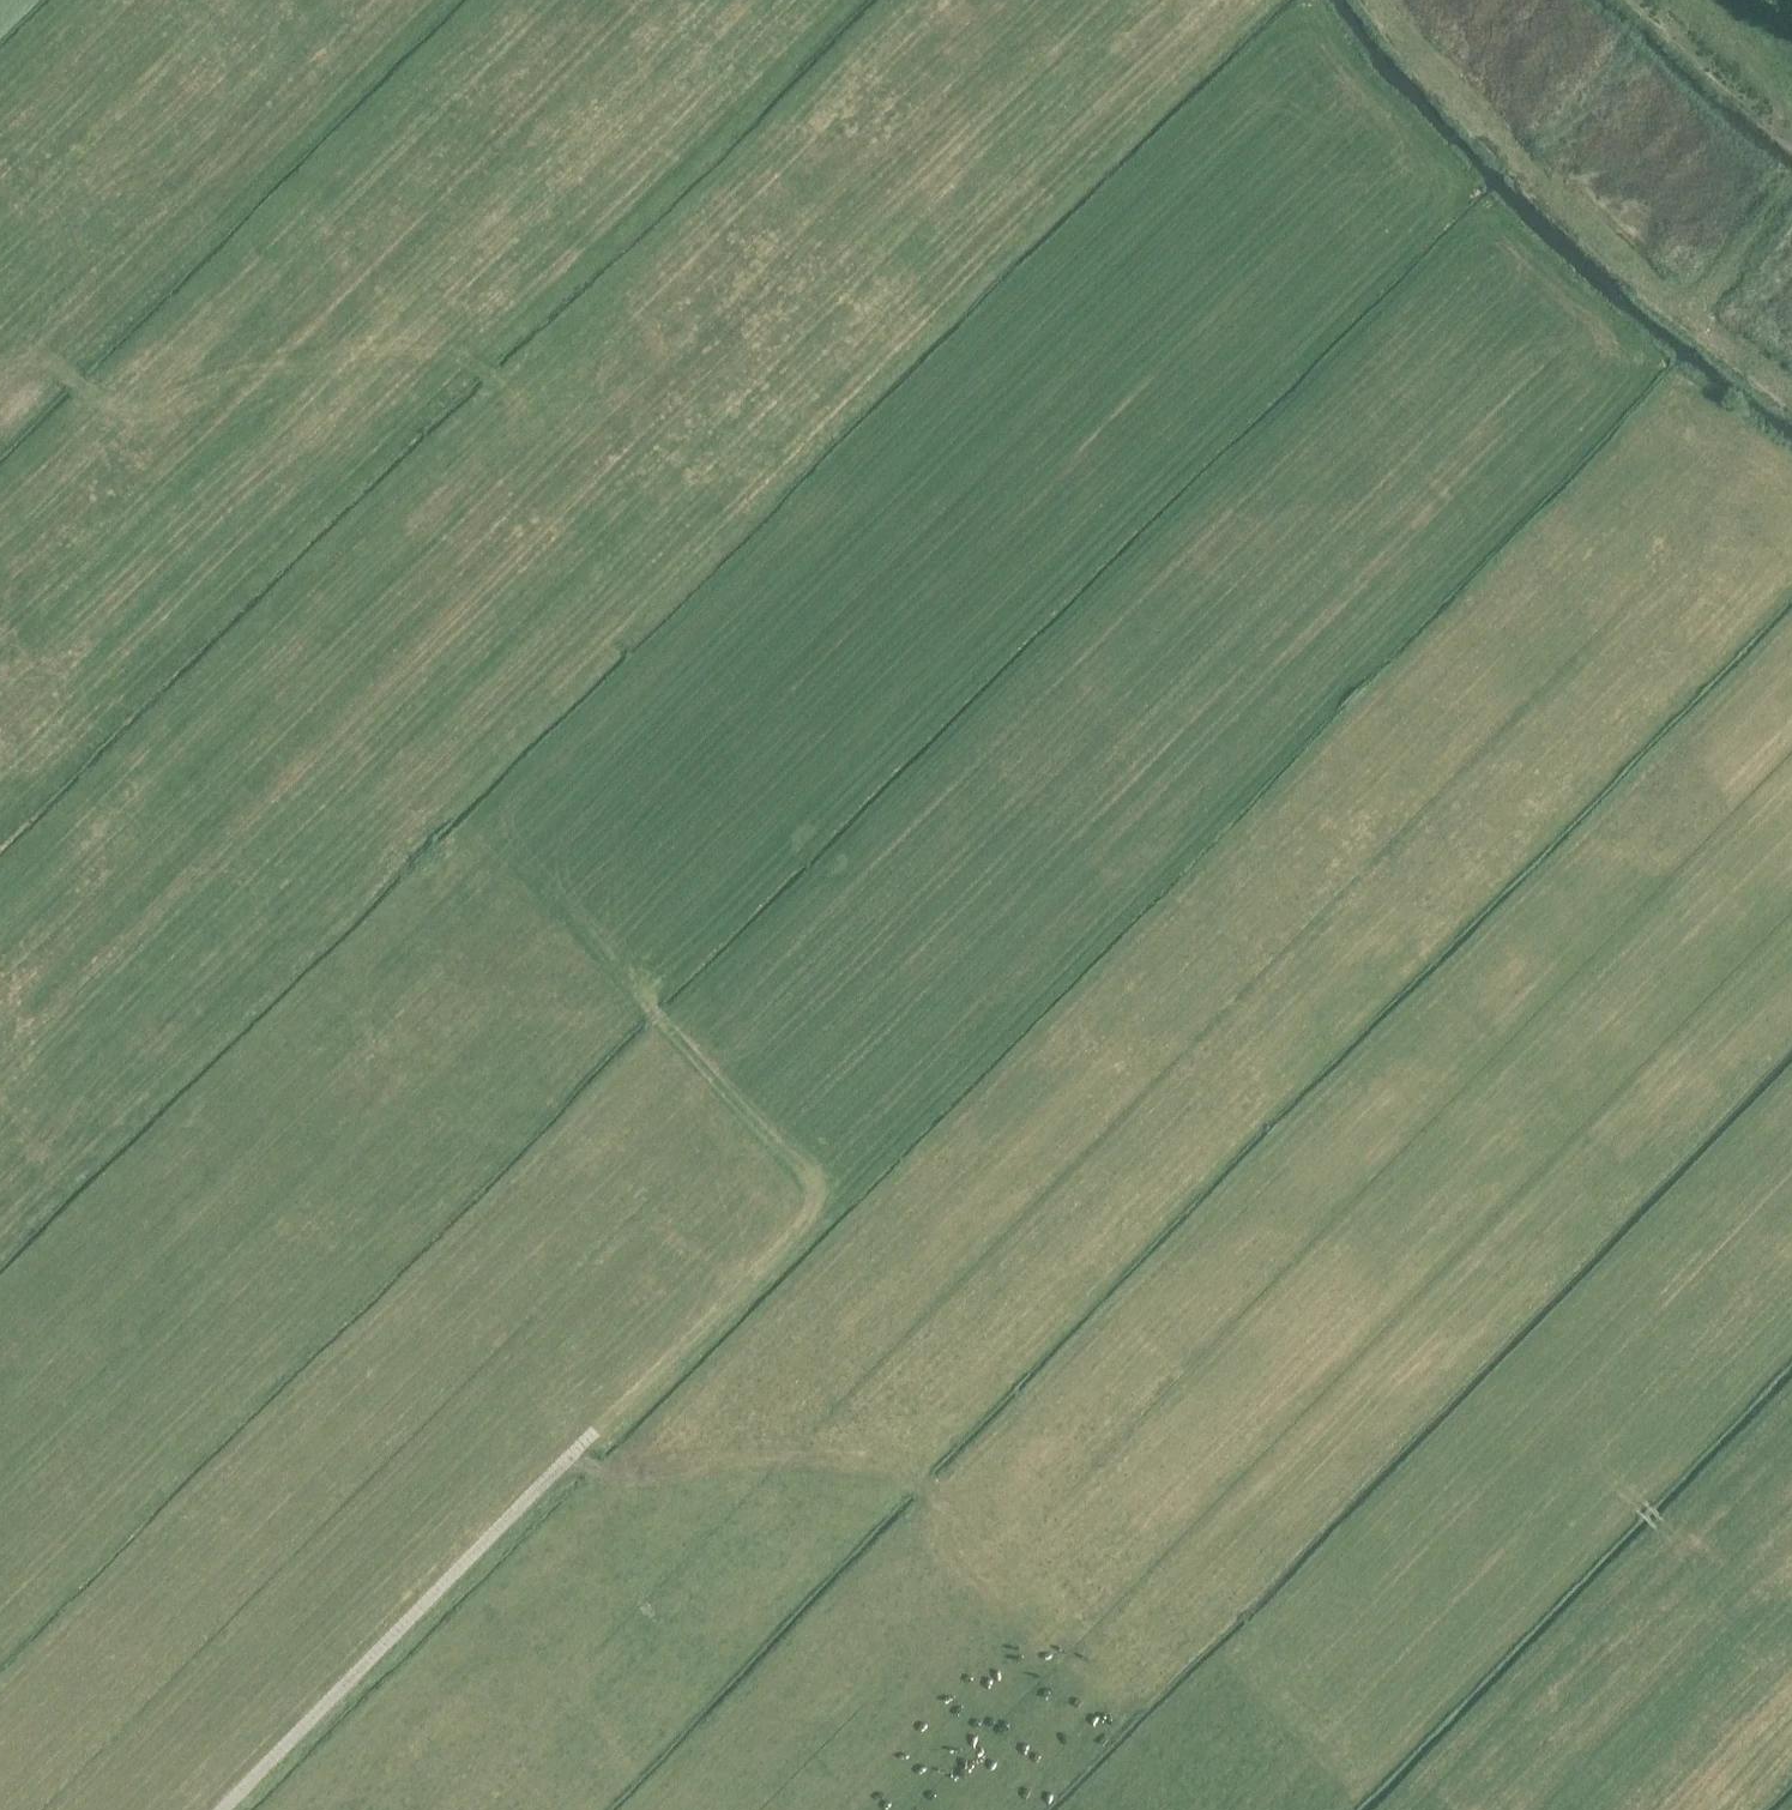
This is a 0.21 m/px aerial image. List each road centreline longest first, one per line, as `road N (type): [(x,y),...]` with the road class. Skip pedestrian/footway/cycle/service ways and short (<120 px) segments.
road 1 (track): [(223,1809),(833,1193),(648,1008)]
road 2 (track): [(434,0),(63,363),(119,419),(434,345),(505,393)]
road 3 (track): [(938,1492),(842,1455),(616,1485),(571,1455)]

